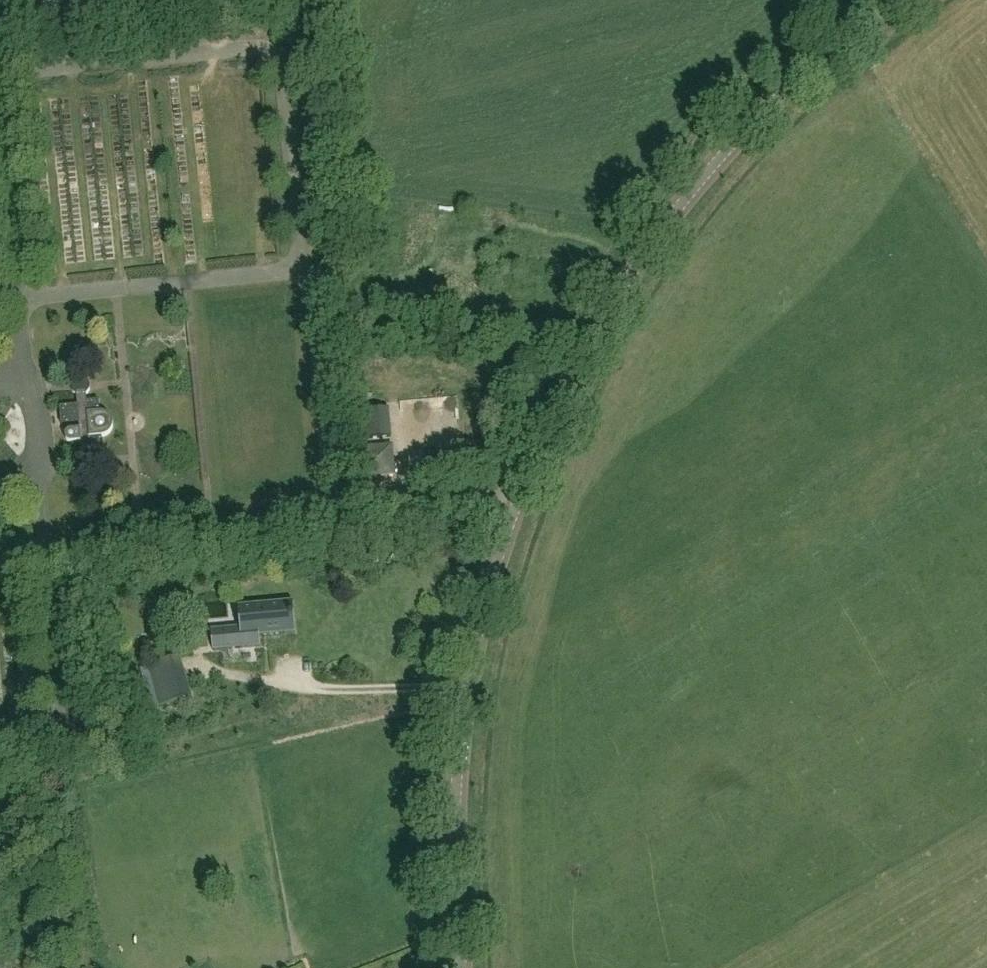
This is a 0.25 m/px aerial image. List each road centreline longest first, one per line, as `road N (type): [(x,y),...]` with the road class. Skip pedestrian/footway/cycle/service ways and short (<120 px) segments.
road 1 (unclassified): [(462,967),(461,737),(477,614),(506,520),(556,408),(676,208),(736,138),(909,0)]
road 2 (unknown): [(485,0),(596,81),(736,138)]

